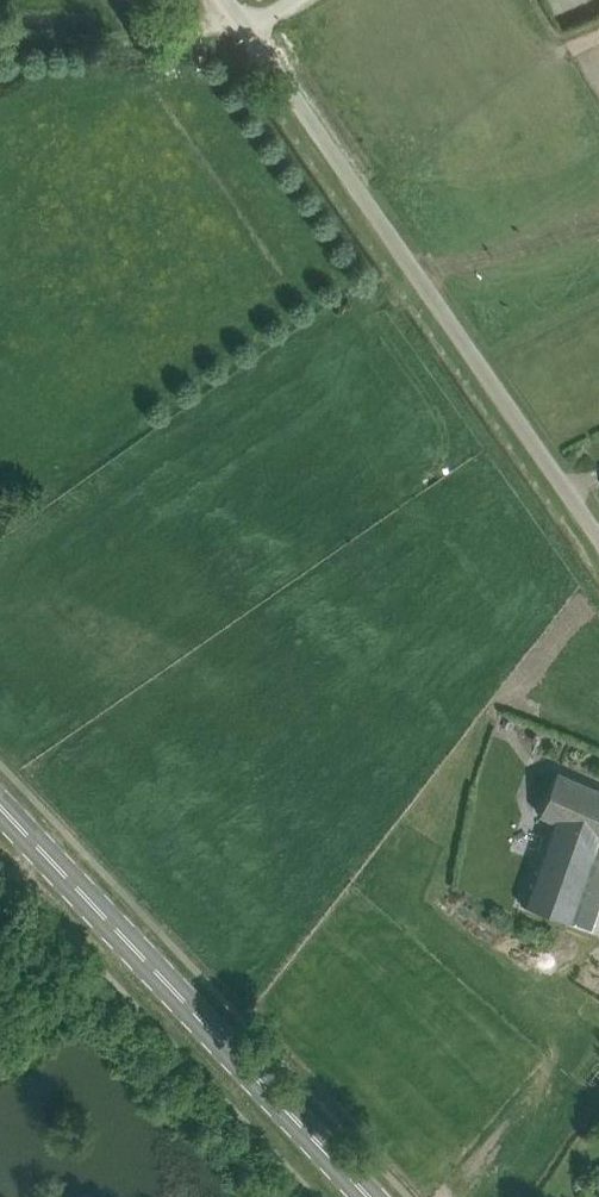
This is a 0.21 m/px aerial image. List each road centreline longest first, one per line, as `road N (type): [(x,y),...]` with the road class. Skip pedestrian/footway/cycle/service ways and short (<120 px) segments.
road 1 (unclassified): [(598,540),(246,29)]
road 2 (primary): [(370,1196),(0,805)]

